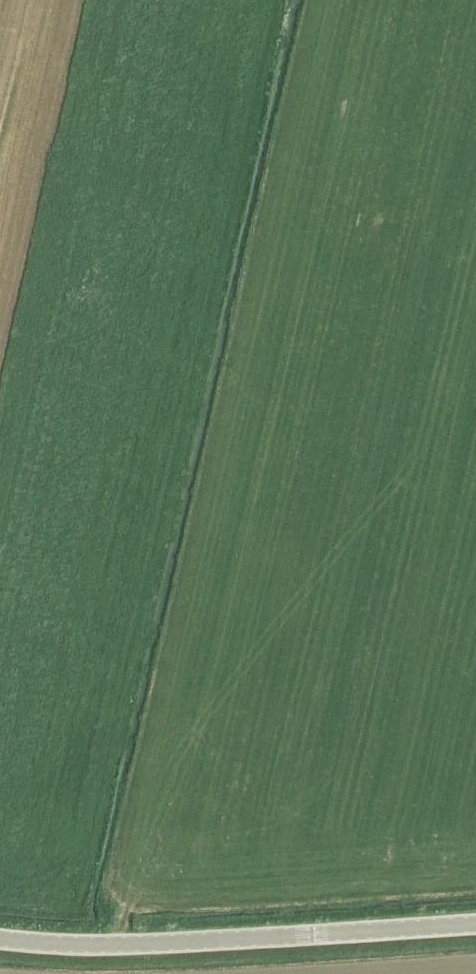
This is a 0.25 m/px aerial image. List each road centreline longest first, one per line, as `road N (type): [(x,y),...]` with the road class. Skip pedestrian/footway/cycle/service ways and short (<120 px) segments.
road 1 (unclassified): [(0,939),(118,947),(475,925)]

